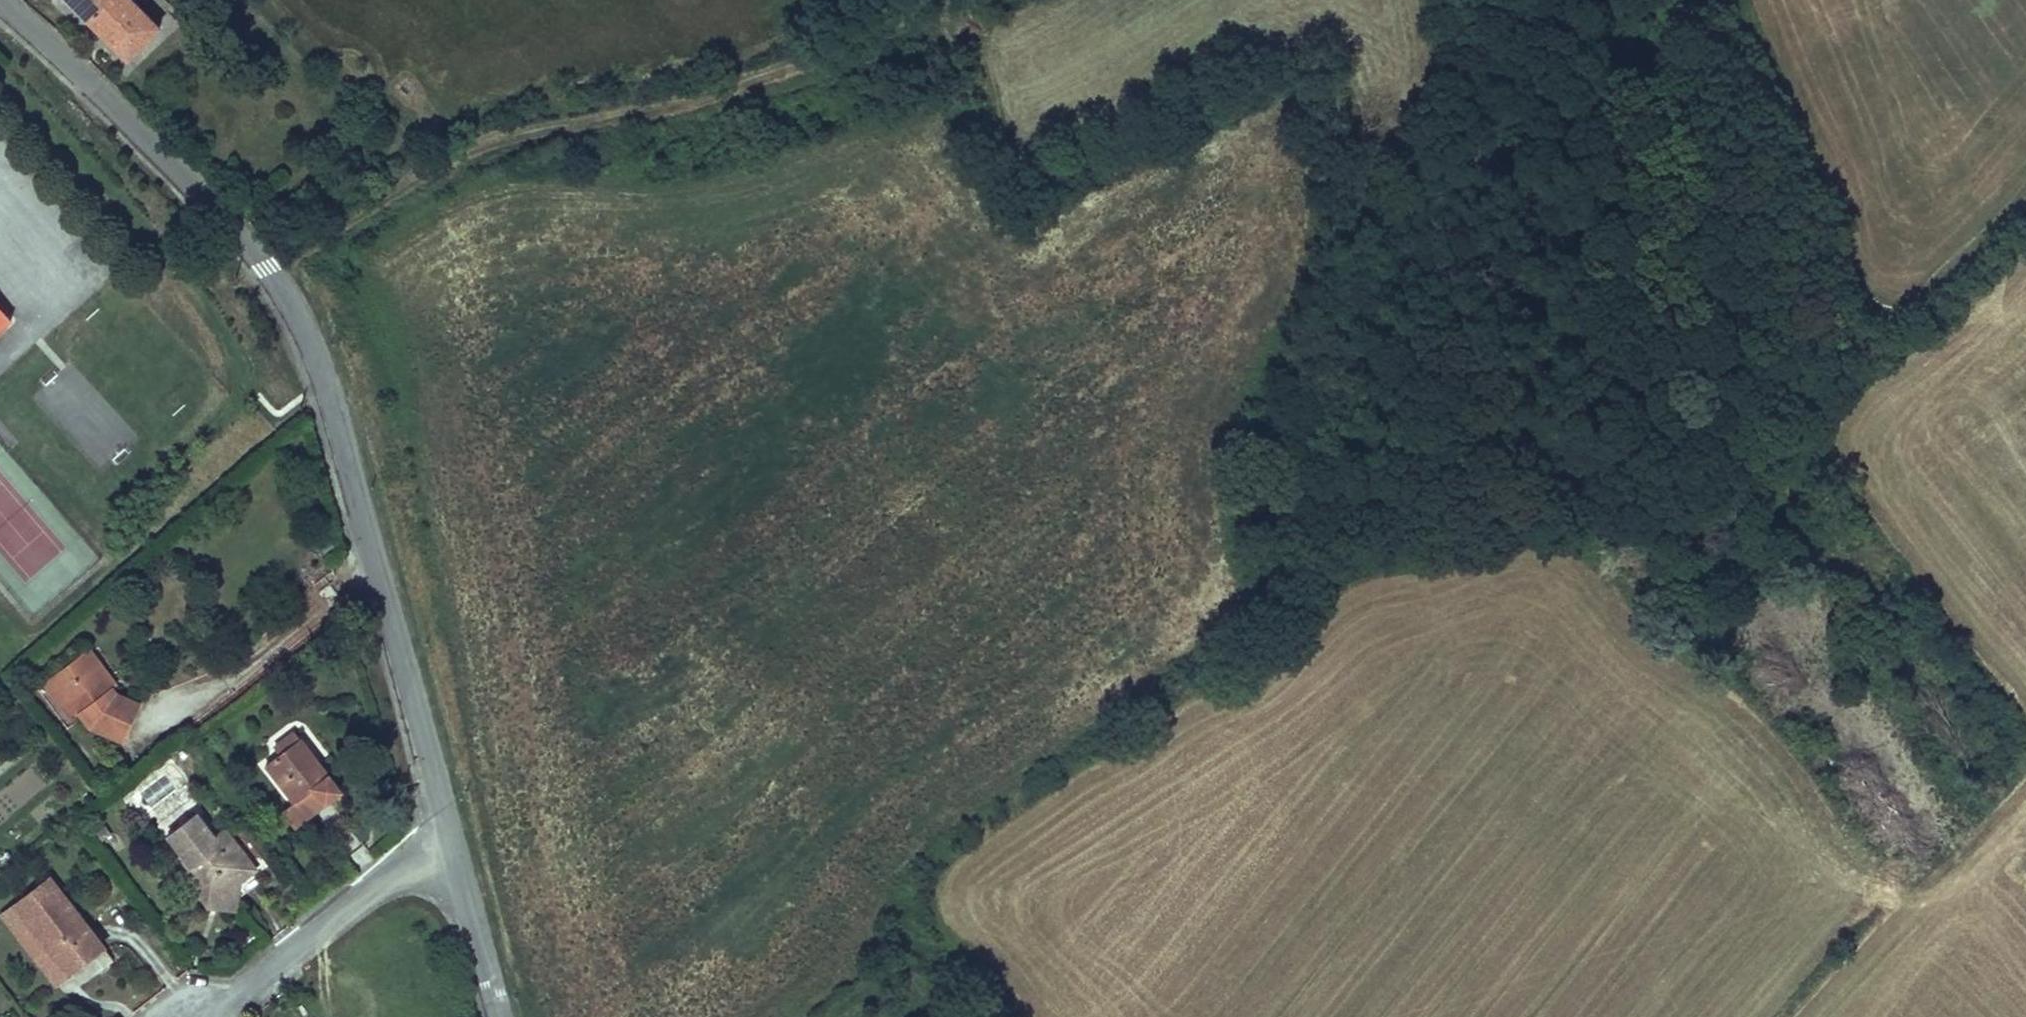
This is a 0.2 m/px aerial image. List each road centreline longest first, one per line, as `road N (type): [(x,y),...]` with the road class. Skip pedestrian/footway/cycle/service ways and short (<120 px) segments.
road 1 (unclassified): [(0,1),(199,187),(290,306),(323,380),(448,825)]
road 2 (unclassified): [(204,1016),(448,825)]
road 3 (unclassified): [(448,825),(500,1016)]

